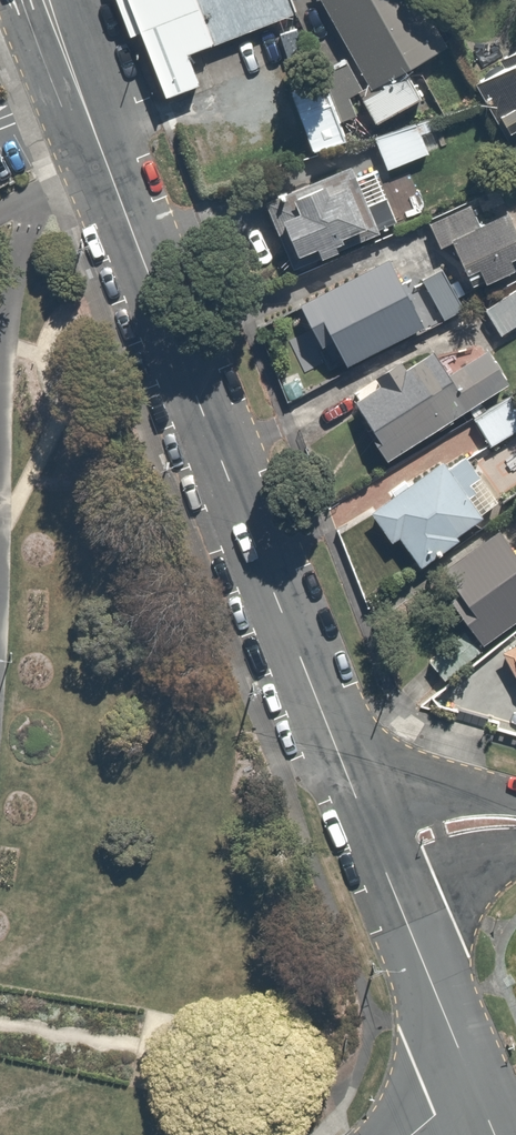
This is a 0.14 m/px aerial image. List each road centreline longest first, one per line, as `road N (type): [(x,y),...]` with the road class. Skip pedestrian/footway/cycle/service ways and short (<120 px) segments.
road 1 (unclassified): [(376,847),(49,0)]
road 2 (unclassified): [(474,1085),(376,847)]
road 3 (residential): [(515,813),(469,813),(376,847)]

